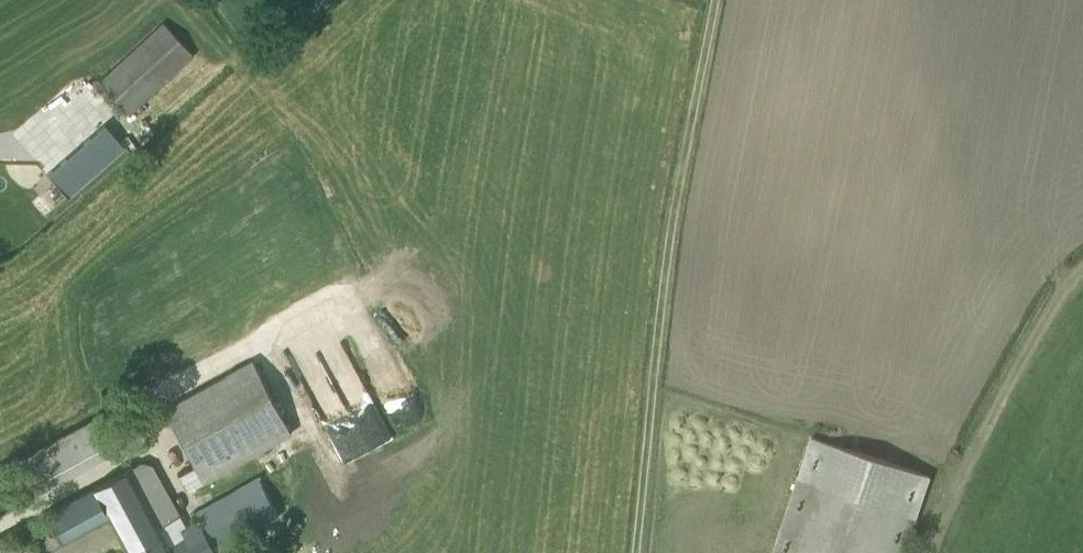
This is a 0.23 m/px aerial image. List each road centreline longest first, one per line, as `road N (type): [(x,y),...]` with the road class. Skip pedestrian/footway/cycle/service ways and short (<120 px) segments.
road 1 (track): [(635,552),(671,221),(714,0)]
road 2 (track): [(952,487),(1062,288),(1082,273)]

